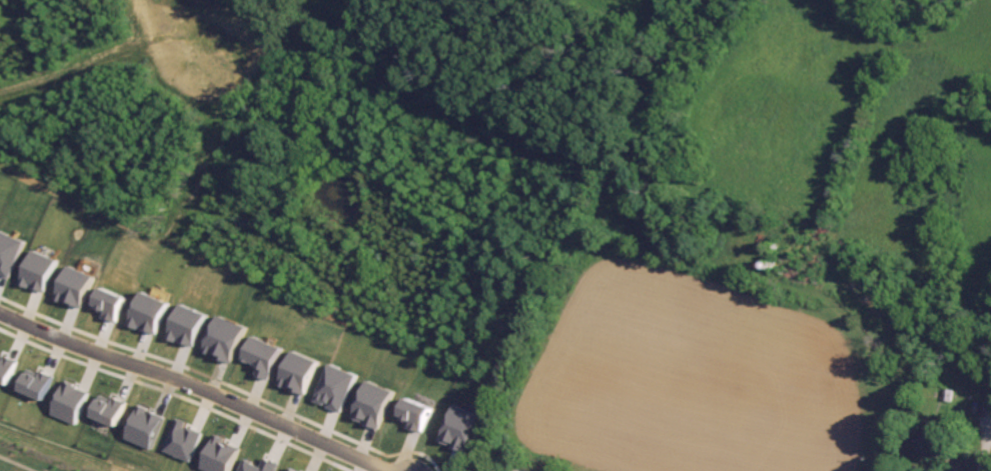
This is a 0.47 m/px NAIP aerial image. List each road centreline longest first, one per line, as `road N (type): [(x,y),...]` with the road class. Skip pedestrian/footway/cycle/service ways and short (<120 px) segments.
road 1 (residential): [(0,316),(270,419),(381,470)]

